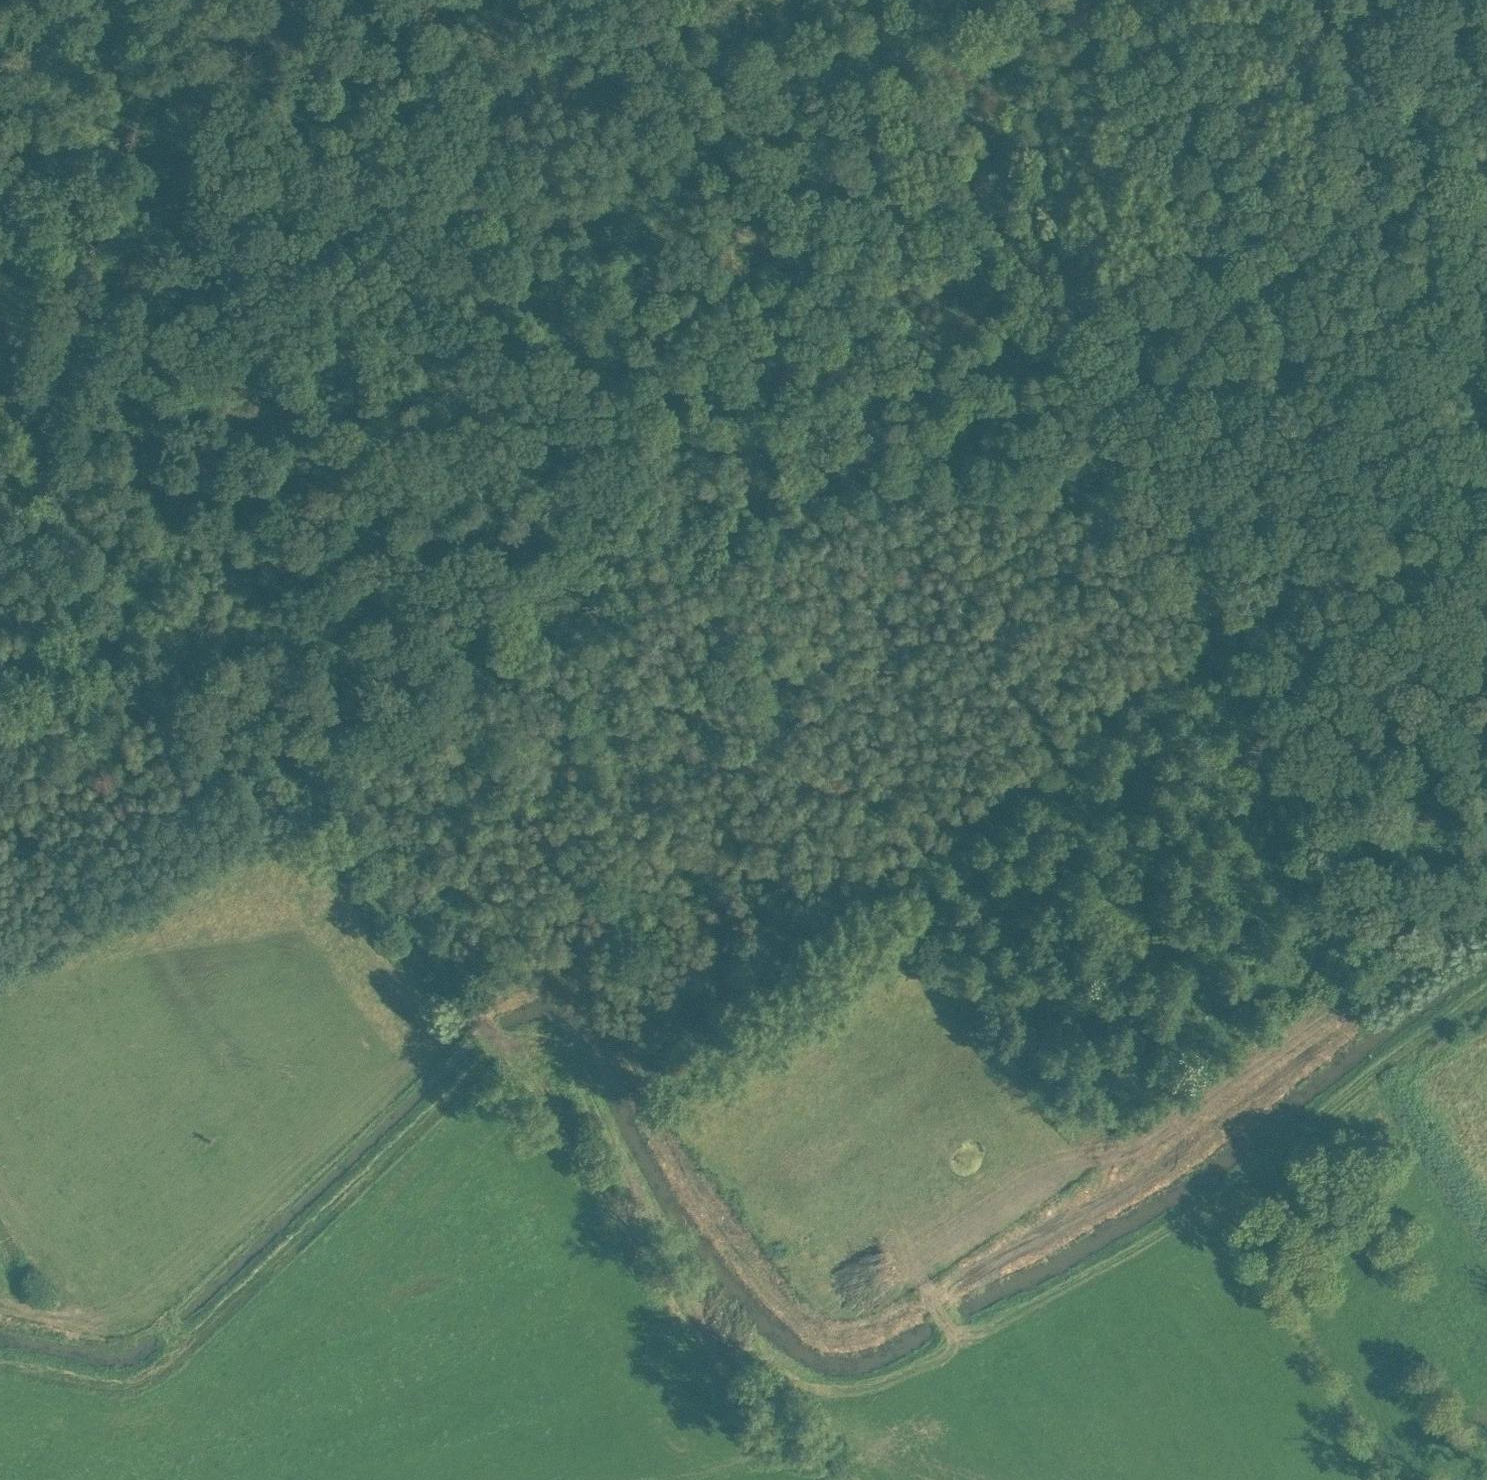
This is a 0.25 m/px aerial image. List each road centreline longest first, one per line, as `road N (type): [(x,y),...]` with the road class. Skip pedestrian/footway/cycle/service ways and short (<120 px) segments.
road 1 (track): [(1486,987),(1381,1061),(1223,1191),(921,1361),(861,1385),(746,1386)]
road 2 (track): [(500,1051),(156,1369),(106,1380),(0,1360)]
road 3 (track): [(855,1479),(786,1432),(746,1386),(546,1104),(459,999)]

